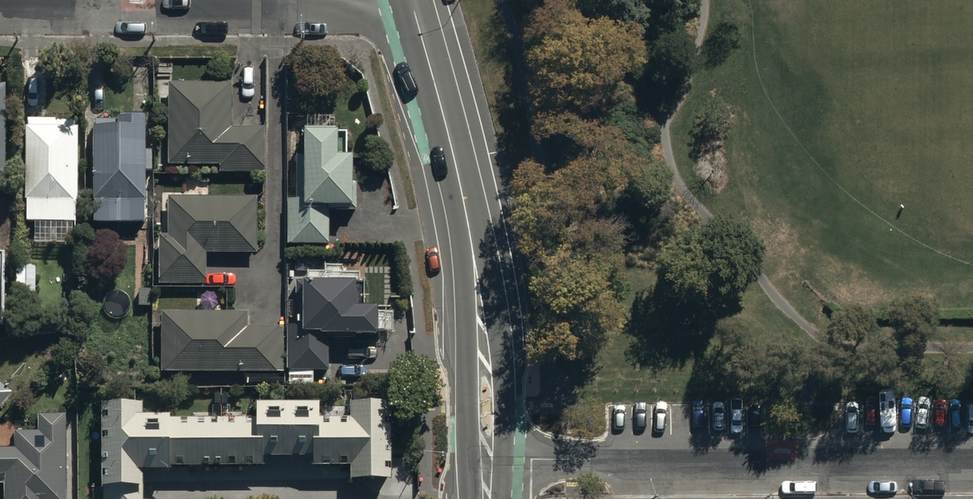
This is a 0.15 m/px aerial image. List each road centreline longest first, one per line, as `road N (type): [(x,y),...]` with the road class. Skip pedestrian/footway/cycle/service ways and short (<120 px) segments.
road 1 (residential): [(488,461),(972,459)]
road 2 (tertiary): [(411,0),(468,211),(488,461)]

